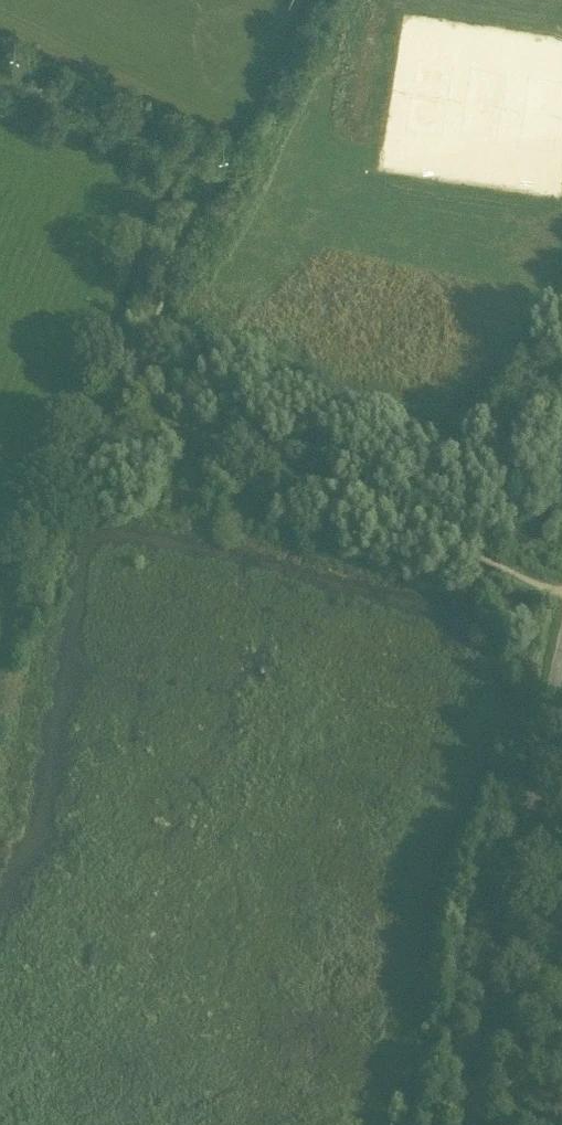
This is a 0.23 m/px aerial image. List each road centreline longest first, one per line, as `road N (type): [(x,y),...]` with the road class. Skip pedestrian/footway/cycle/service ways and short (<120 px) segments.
road 1 (unclassified): [(561,665),(480,1124)]

